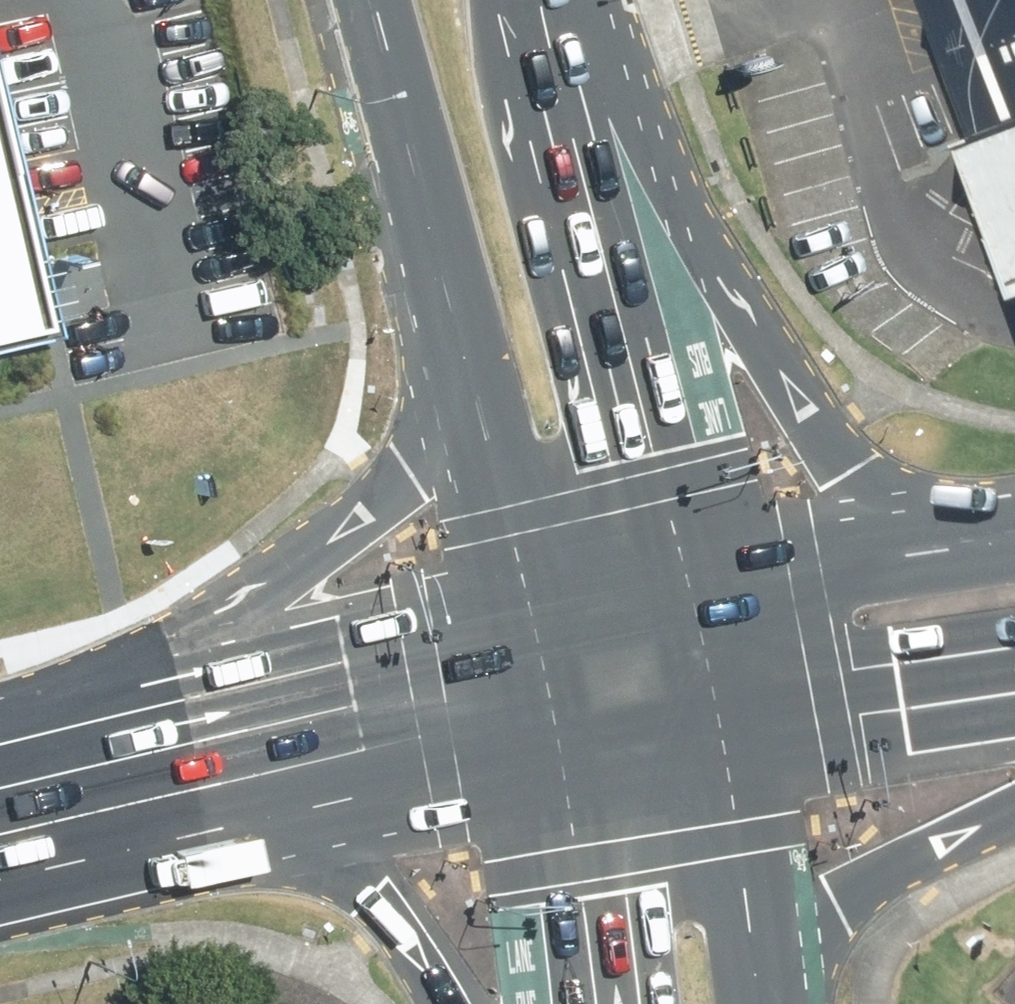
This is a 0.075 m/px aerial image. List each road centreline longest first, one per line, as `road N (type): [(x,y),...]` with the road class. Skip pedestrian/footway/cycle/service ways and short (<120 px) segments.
road 1 (primary): [(0,737),(210,619),(408,478),(441,405),(455,308)]
road 2 (primary): [(563,0),(706,251),(820,430),(925,548)]
road 3 (secondary): [(545,0),(694,583)]
road 4 (primary): [(0,739),(538,616)]
road 5 (secondary): [(538,616),(455,308)]
road 6 (secondary): [(455,308),(373,0)]
road 7 (primary): [(1014,810),(840,904),(765,976)]
road 8 (primary): [(291,816),(0,883)]
road 9 (primary): [(1014,704),(725,735)]
road 10 (primary): [(566,759),(291,816)]
road 11 (secondary): [(613,1003),(566,759)]
road 12 (primary): [(447,1003),(376,889),(291,816)]
road 13 (secondary): [(725,735),(765,976)]
road 14 (primary): [(694,583),(925,548)]
road 15 (primary): [(725,735),(566,759)]
road 16 (primary): [(538,616),(694,583)]
road 17 (secondary): [(694,583),(725,735)]
road 18 (secondary): [(566,759),(538,616)]

